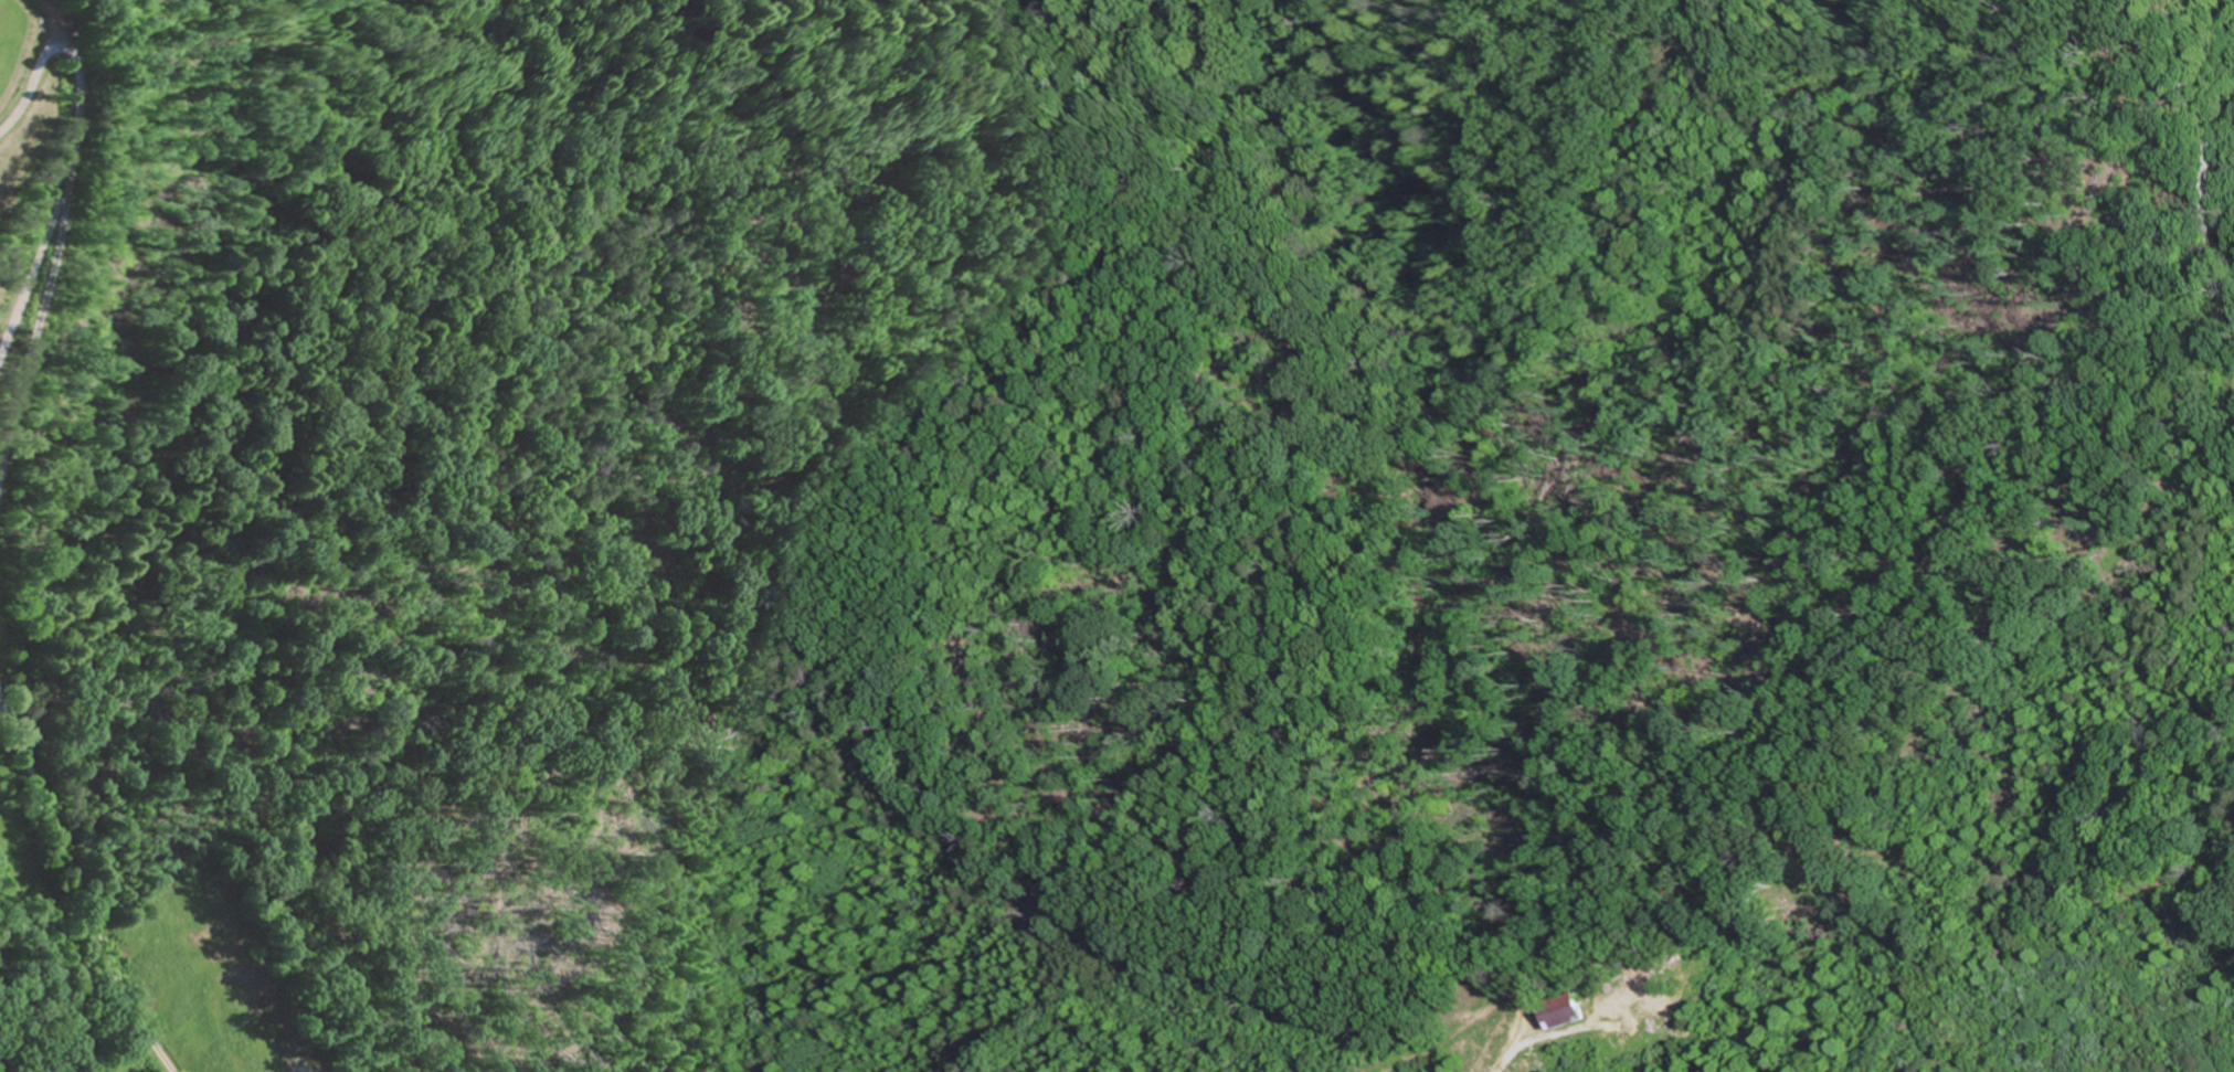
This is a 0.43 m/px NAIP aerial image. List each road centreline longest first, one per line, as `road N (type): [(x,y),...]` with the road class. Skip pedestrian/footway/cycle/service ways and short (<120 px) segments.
road 1 (residential): [(0,521),(80,140),(81,87),(68,57),(49,60),(33,96),(0,138)]
road 2 (residential): [(184,1071),(66,857),(4,690),(0,656)]

